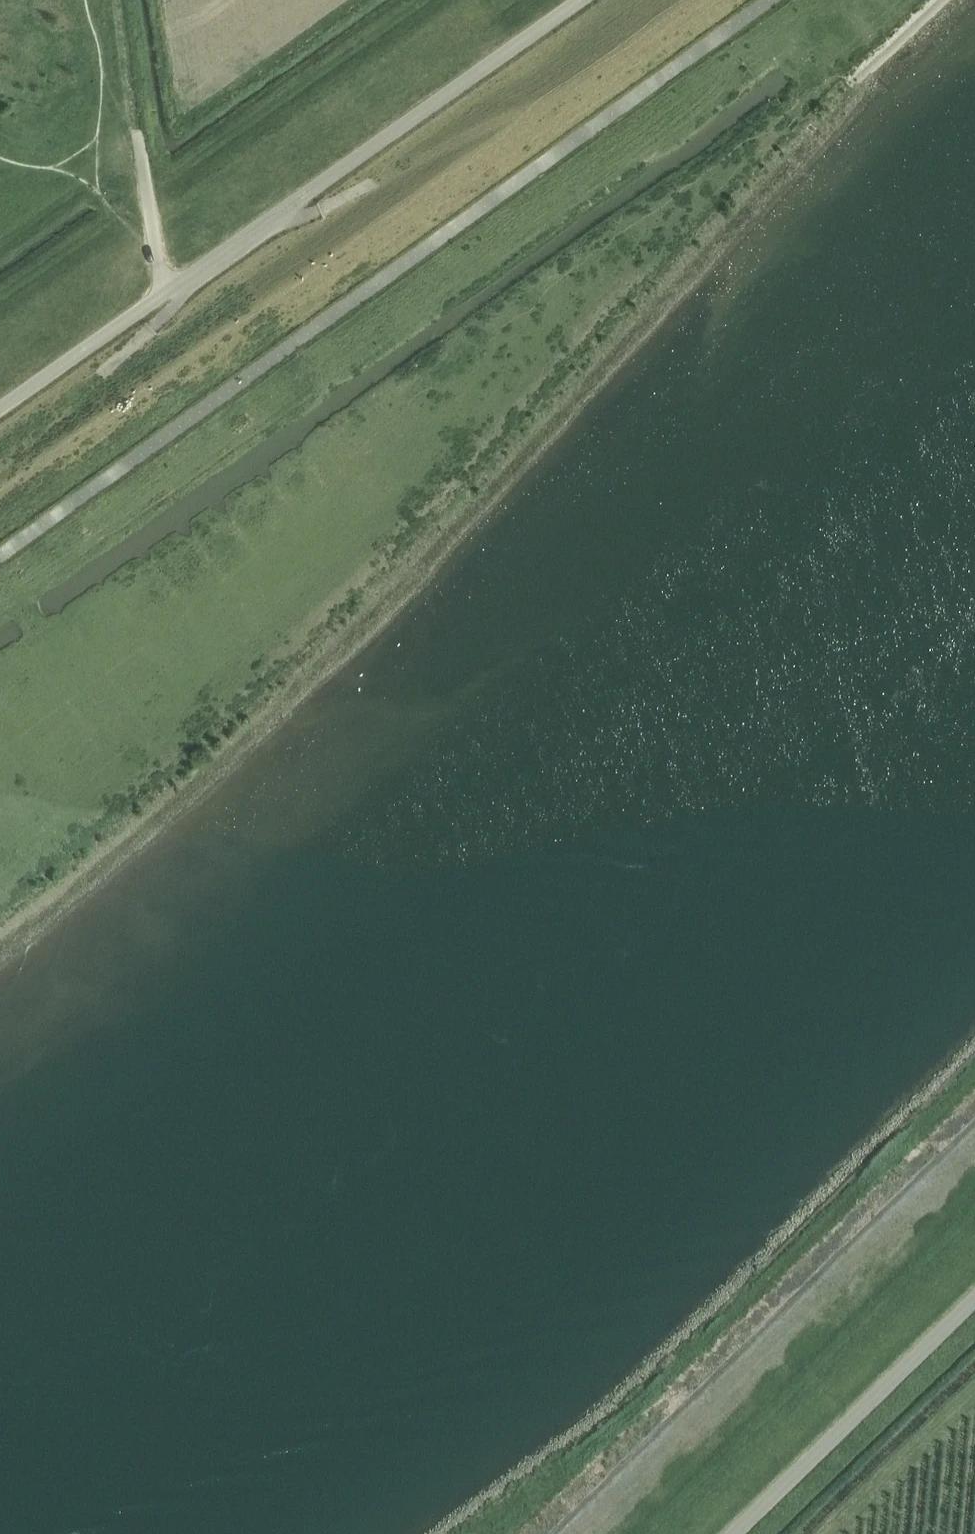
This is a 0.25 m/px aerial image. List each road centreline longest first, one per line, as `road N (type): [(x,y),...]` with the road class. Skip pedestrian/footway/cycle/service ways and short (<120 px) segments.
road 1 (unclassified): [(0,409),(580,0)]
road 2 (unclassified): [(735,1533),(974,1299)]

